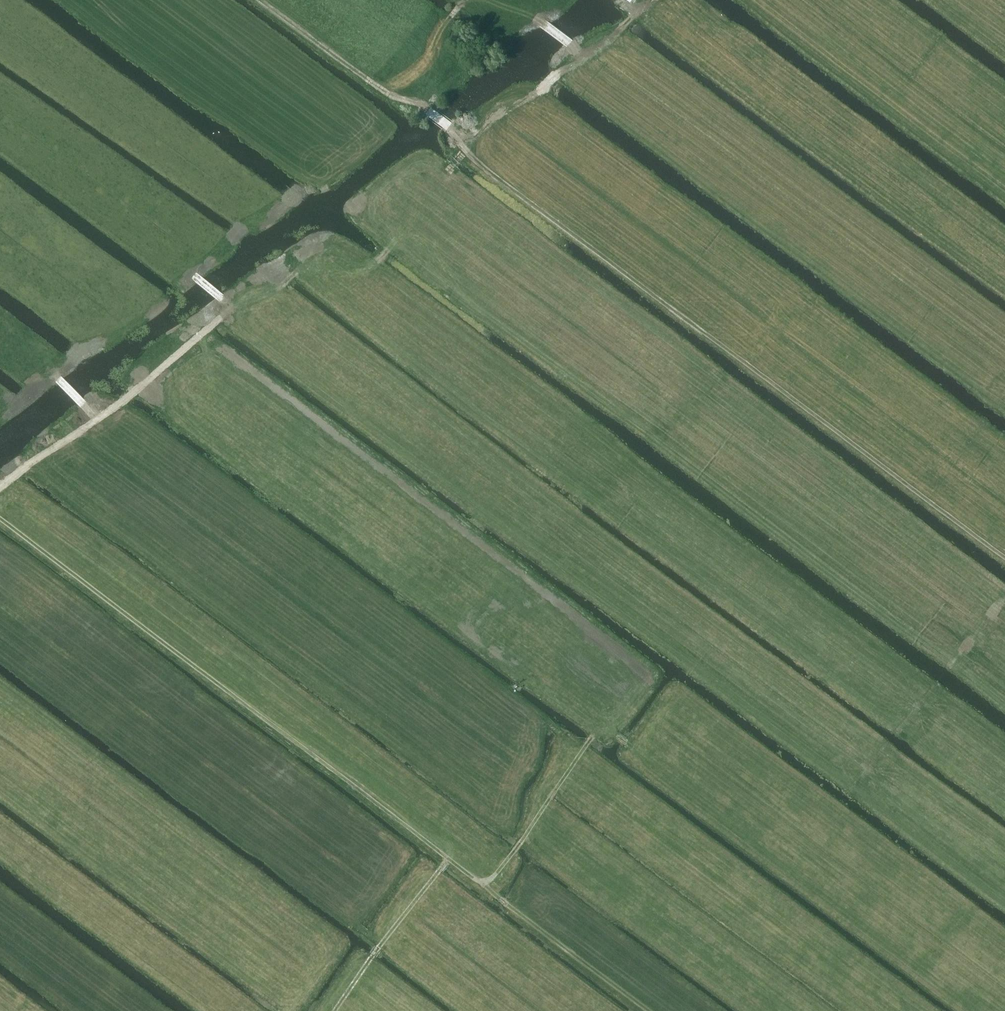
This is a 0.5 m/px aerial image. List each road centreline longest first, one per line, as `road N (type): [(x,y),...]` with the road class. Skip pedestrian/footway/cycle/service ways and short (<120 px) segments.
road 1 (track): [(1004,554),(496,177),(450,131)]
road 2 (track): [(488,891),(0,519)]
road 3 (track): [(400,234),(376,265),(295,276),(233,312),(123,405),(25,465),(0,490)]
road 4 (track): [(600,736),(488,891),(651,1010)]
road 5 (track): [(466,150),(400,234),(339,205),(267,125)]
road 6 (track): [(457,140),(543,89),(650,0)]
road 7 (track): [(433,112),(389,97),(261,0)]
road 8 (track): [(452,862),(338,1010)]

